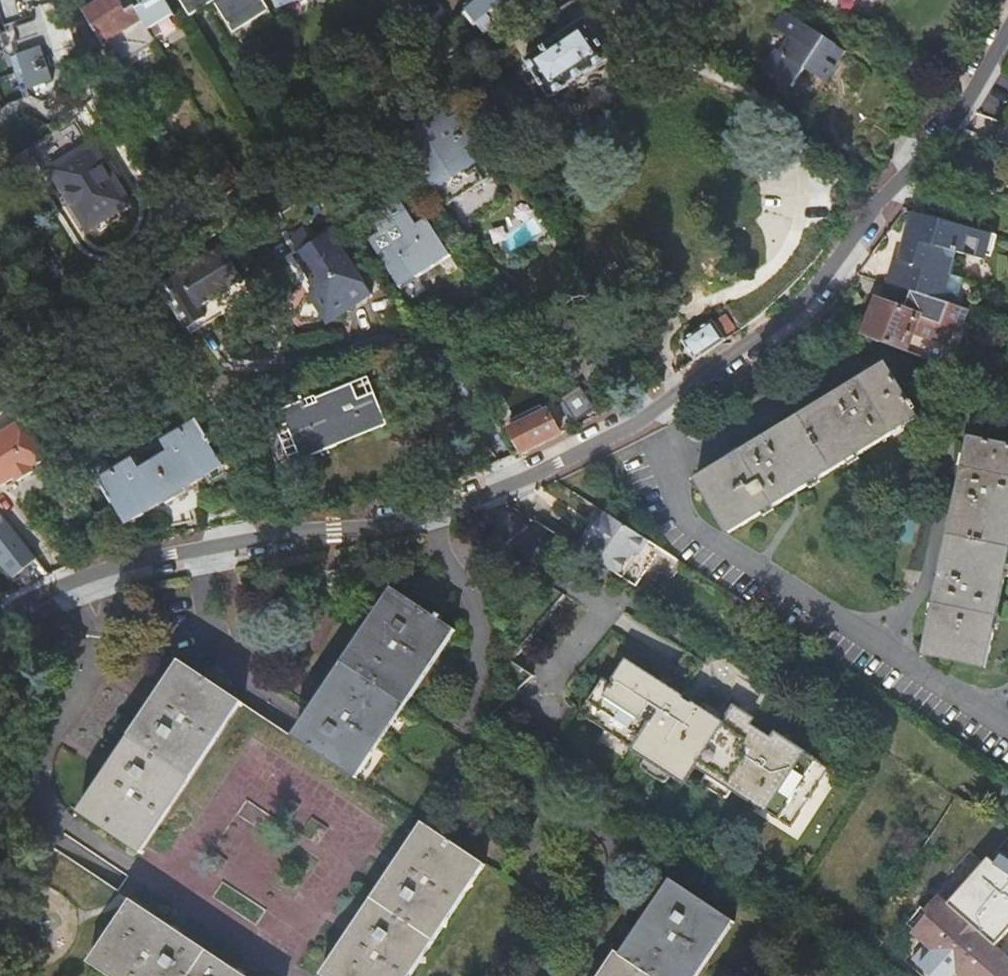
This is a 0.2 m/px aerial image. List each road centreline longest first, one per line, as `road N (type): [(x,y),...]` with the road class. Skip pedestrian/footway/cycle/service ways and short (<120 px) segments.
road 1 (residential): [(1007,30),(950,130),(875,205),(805,307),(651,411),(462,500),(114,571),(0,621)]

